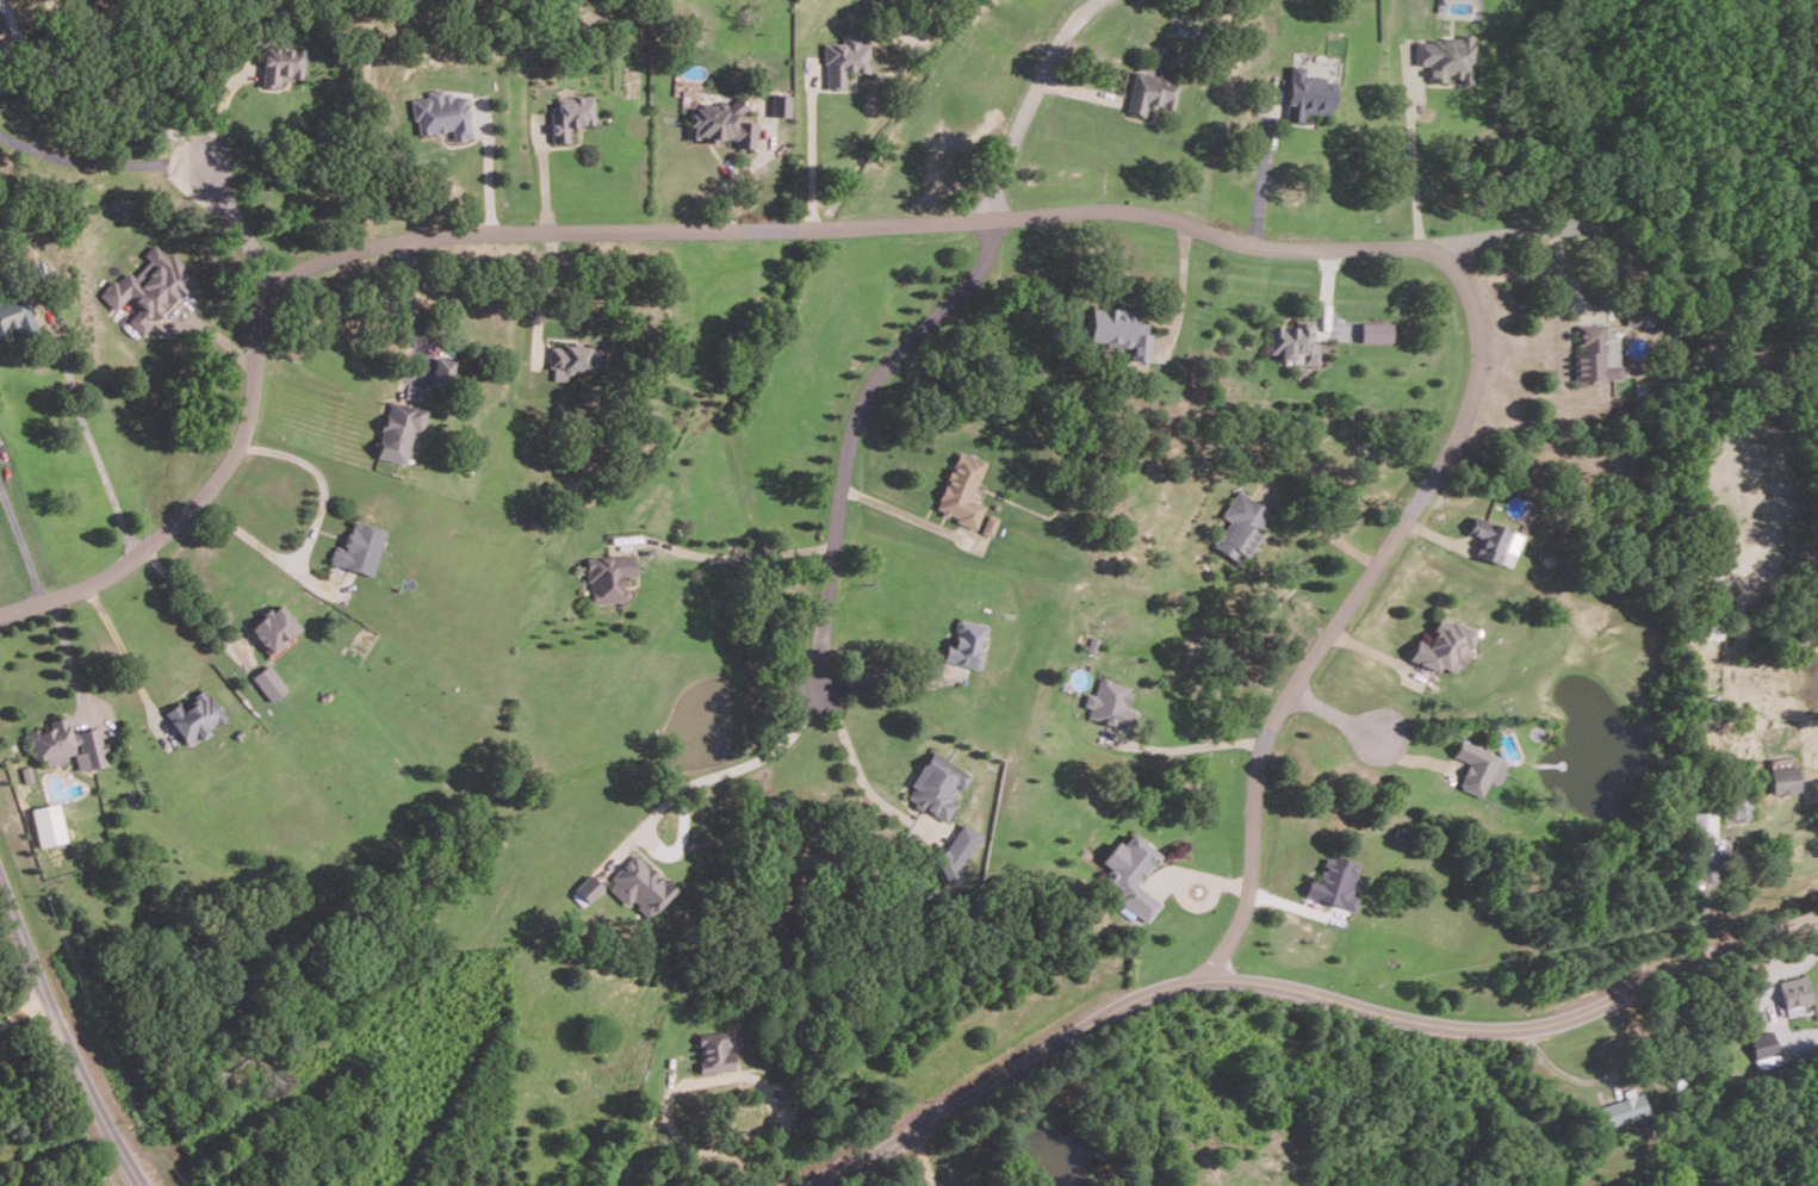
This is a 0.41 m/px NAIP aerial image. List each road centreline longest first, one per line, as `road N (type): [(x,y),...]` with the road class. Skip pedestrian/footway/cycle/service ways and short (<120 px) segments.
road 1 (residential): [(0,617),(119,575),(198,501),(243,445),(255,335),(305,278),(340,256),(440,242),(951,235),(1129,221),(1173,224),(1214,247),(1341,262),(1677,218)]
road 2 (residential): [(817,1185),(1100,1017),(1193,979),(1293,987),(1429,1024),(1521,1030),(1584,1013),(1749,938),(1817,917)]
road 3 (residential): [(1435,255),(1463,304),(1475,379),(1465,411),(1272,710),(1247,780),(1241,842),(1261,981)]
road 4 (residential): [(993,231),(966,294),(891,358),(856,400),(818,685)]
road 5 (residential): [(142,1185),(48,1004),(0,880)]
road 6 (residential): [(993,231),(992,188),(1020,113),(1059,51),(1117,0)]
road 7 (residential): [(285,299),(201,157)]

